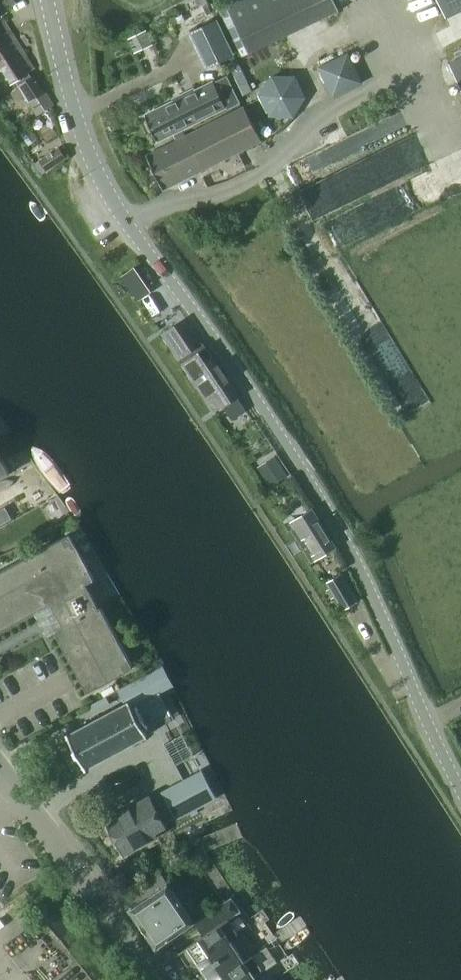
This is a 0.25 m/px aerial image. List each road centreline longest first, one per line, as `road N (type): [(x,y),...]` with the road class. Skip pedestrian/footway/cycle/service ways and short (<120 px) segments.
road 1 (tertiary): [(460,791),(350,553),(277,433),(125,221),(77,111),(47,0)]
road 2 (tertiary): [(159,979),(0,762)]

